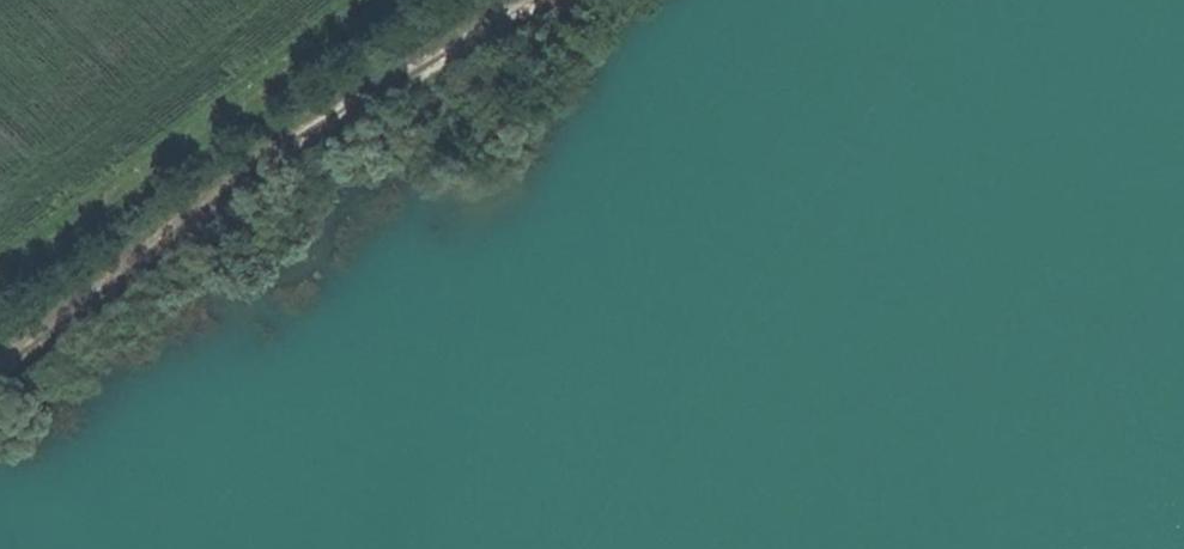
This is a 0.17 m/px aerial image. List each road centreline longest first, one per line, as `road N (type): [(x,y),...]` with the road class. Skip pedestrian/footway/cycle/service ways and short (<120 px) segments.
road 1 (track): [(0,362),(400,78),(528,0)]

